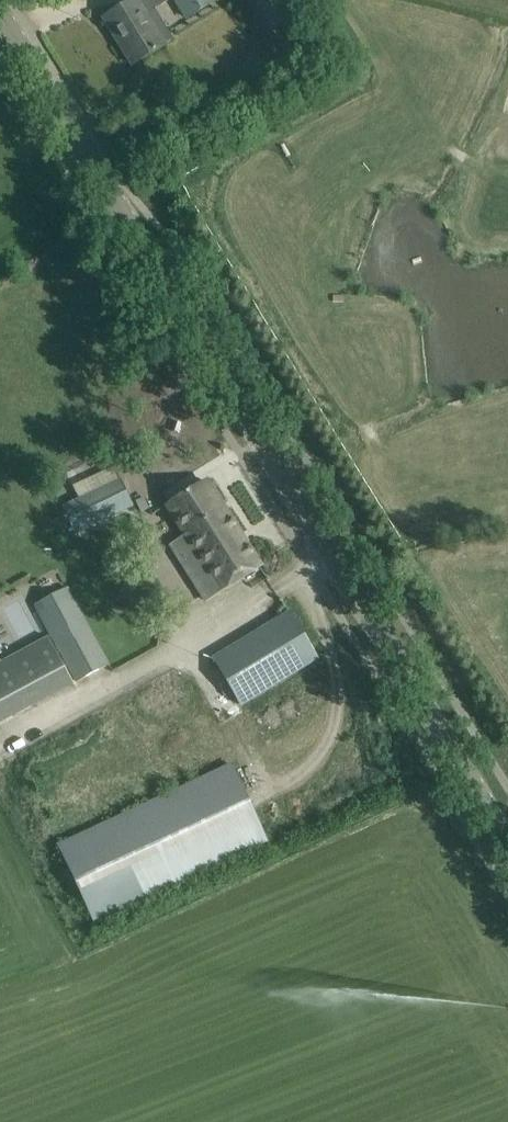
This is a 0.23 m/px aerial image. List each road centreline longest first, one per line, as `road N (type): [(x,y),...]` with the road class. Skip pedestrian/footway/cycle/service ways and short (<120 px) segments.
road 1 (tertiary): [(507,839),(0,12)]

